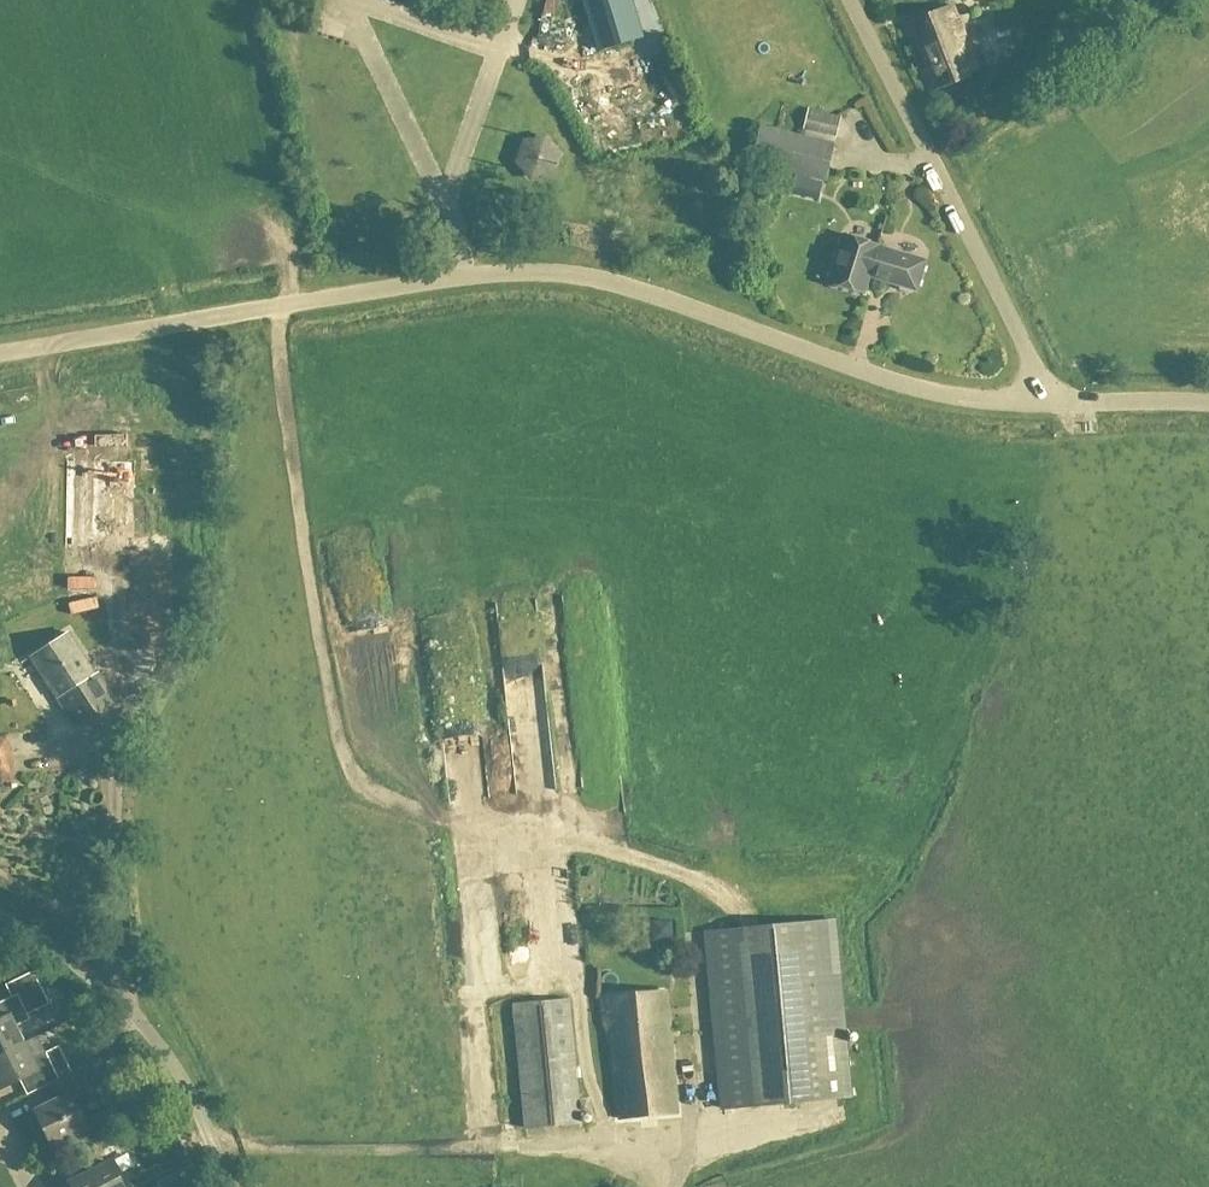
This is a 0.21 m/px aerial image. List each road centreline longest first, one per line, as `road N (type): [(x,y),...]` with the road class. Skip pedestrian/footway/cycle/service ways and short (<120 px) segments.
road 1 (track): [(229,0),(287,269),(280,368),(303,546),(356,779),(370,809),(401,822),(684,879),(729,897),(725,917),(693,932),(699,1029),(688,1046)]
road 2 (unclassified): [(0,360),(482,277),(593,279),(914,394),(1049,405)]
road 3 (track): [(216,1154),(690,1143)]
road 4 (unclassified): [(1049,405),(846,0)]
road 5 (unclassified): [(227,1186),(210,1135),(146,1029),(99,985),(0,918)]
road 6 (unclassified): [(1208,409),(1049,405)]

